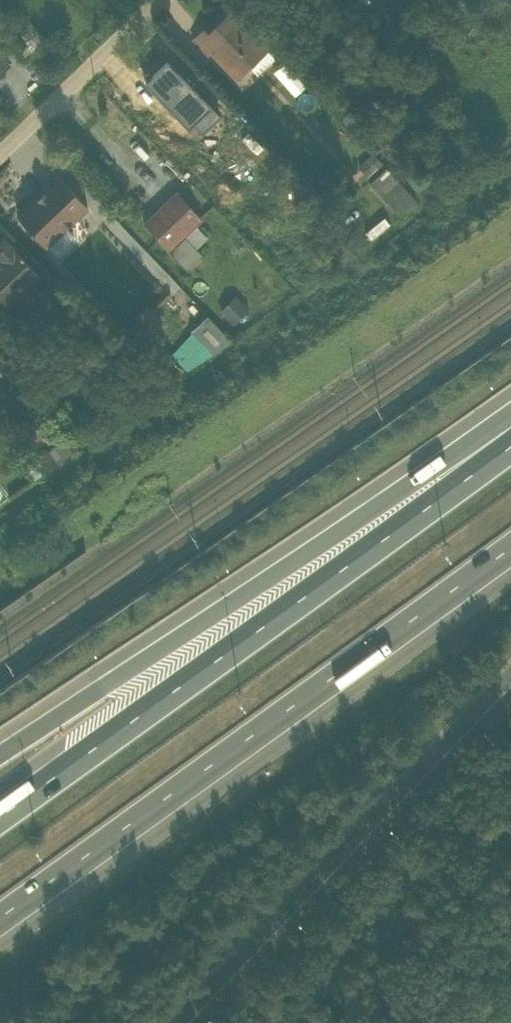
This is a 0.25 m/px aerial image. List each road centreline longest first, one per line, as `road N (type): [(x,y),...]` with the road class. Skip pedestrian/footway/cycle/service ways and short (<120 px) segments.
road 1 (motorway): [(0,919),(510,550)]
road 2 (motorway): [(510,442),(0,810)]
road 3 (motorway): [(510,413),(0,752)]
road 4 (motorway): [(168,1022),(510,676)]
road 5 (residential): [(148,0),(0,145)]

